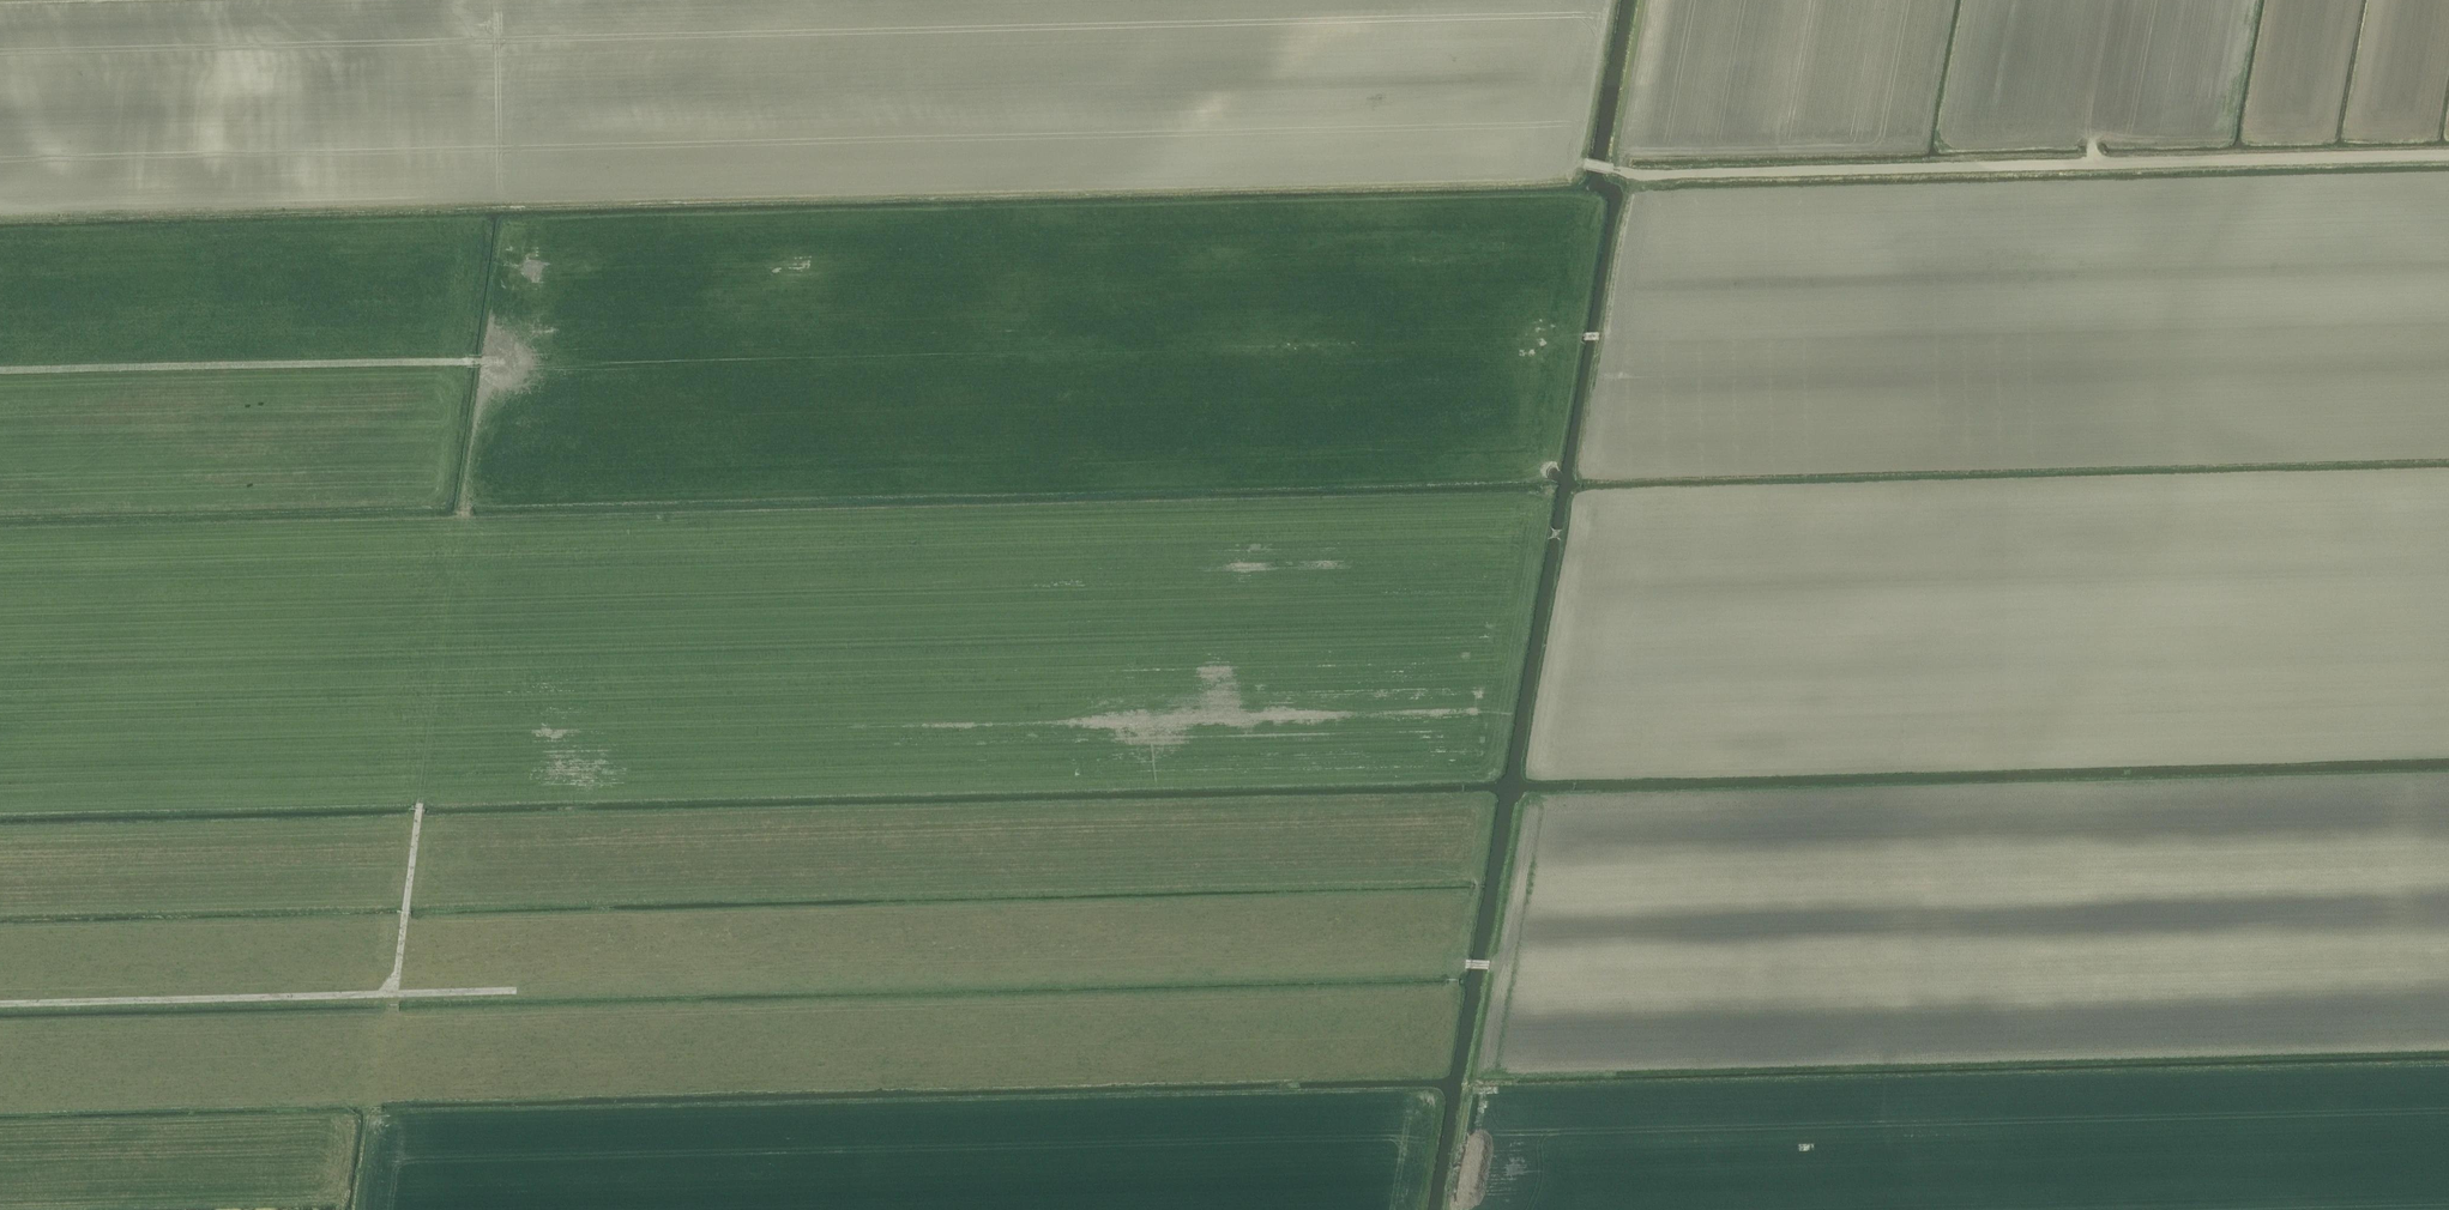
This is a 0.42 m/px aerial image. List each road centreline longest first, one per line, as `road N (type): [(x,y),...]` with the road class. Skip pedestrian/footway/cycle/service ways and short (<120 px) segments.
road 1 (track): [(2448,155),(1652,175),(1613,169)]
road 2 (track): [(507,367),(0,381)]
road 3 (track): [(0,5),(228,0)]

